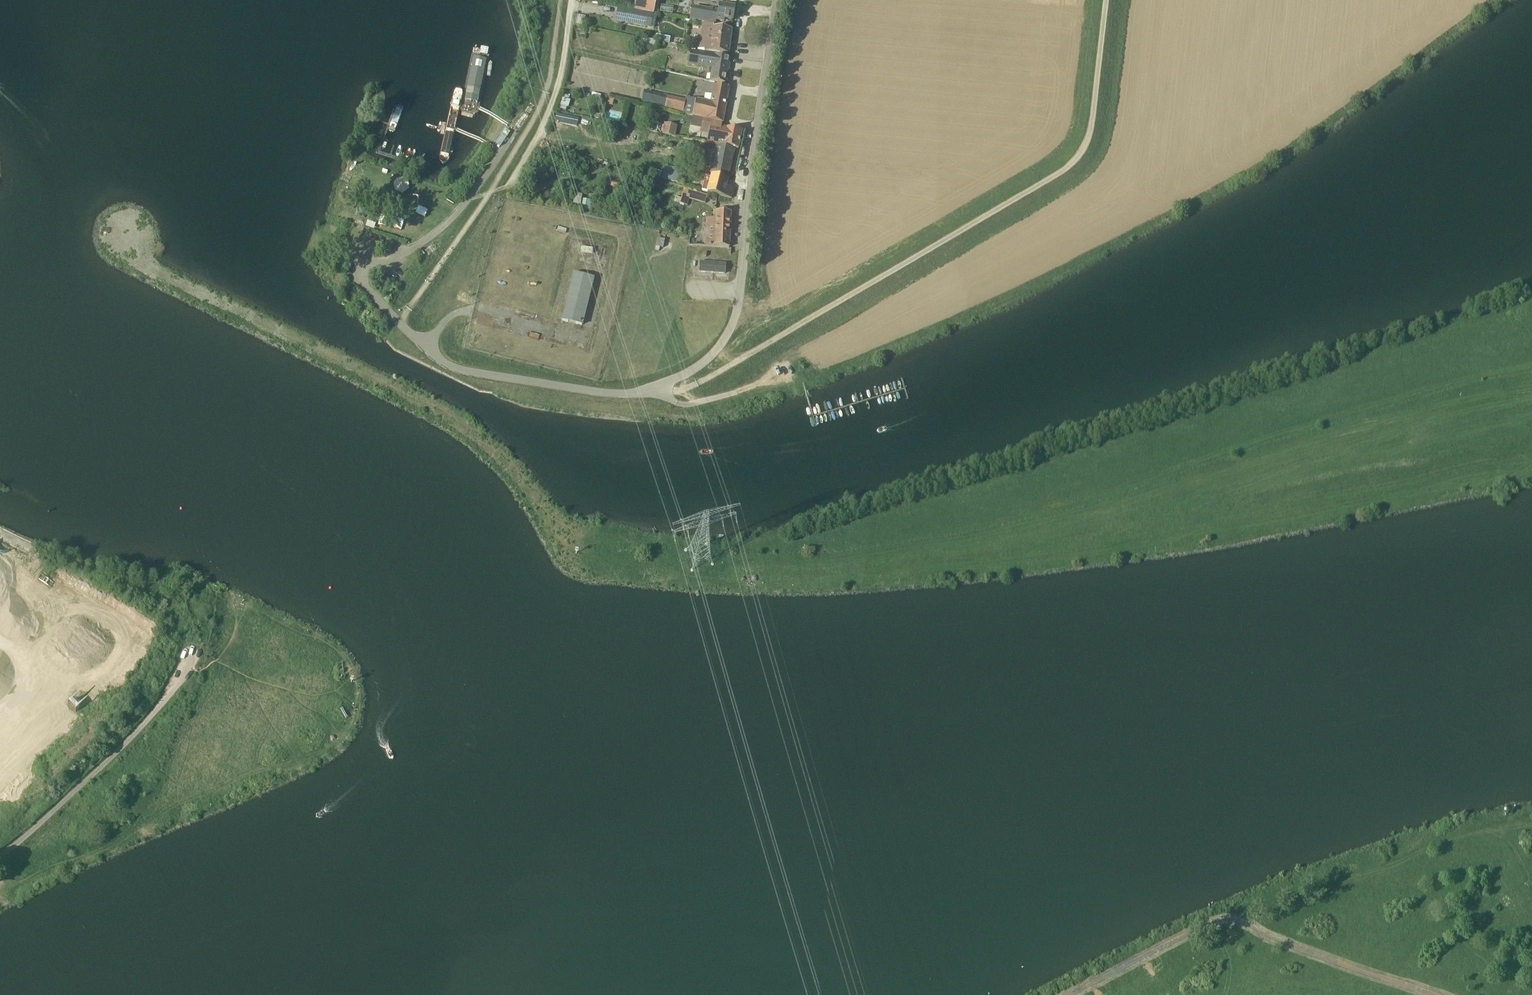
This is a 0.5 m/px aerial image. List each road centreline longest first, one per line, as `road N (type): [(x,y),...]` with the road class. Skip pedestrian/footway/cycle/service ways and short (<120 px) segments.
road 1 (unclassified): [(363,258),(358,272),(371,294),(450,368),(638,394),(712,360),(730,322),(775,0)]
road 2 (unclassified): [(0,856),(139,730),(195,650)]
road 3 (unclassified): [(511,184),(559,89),(572,0)]

